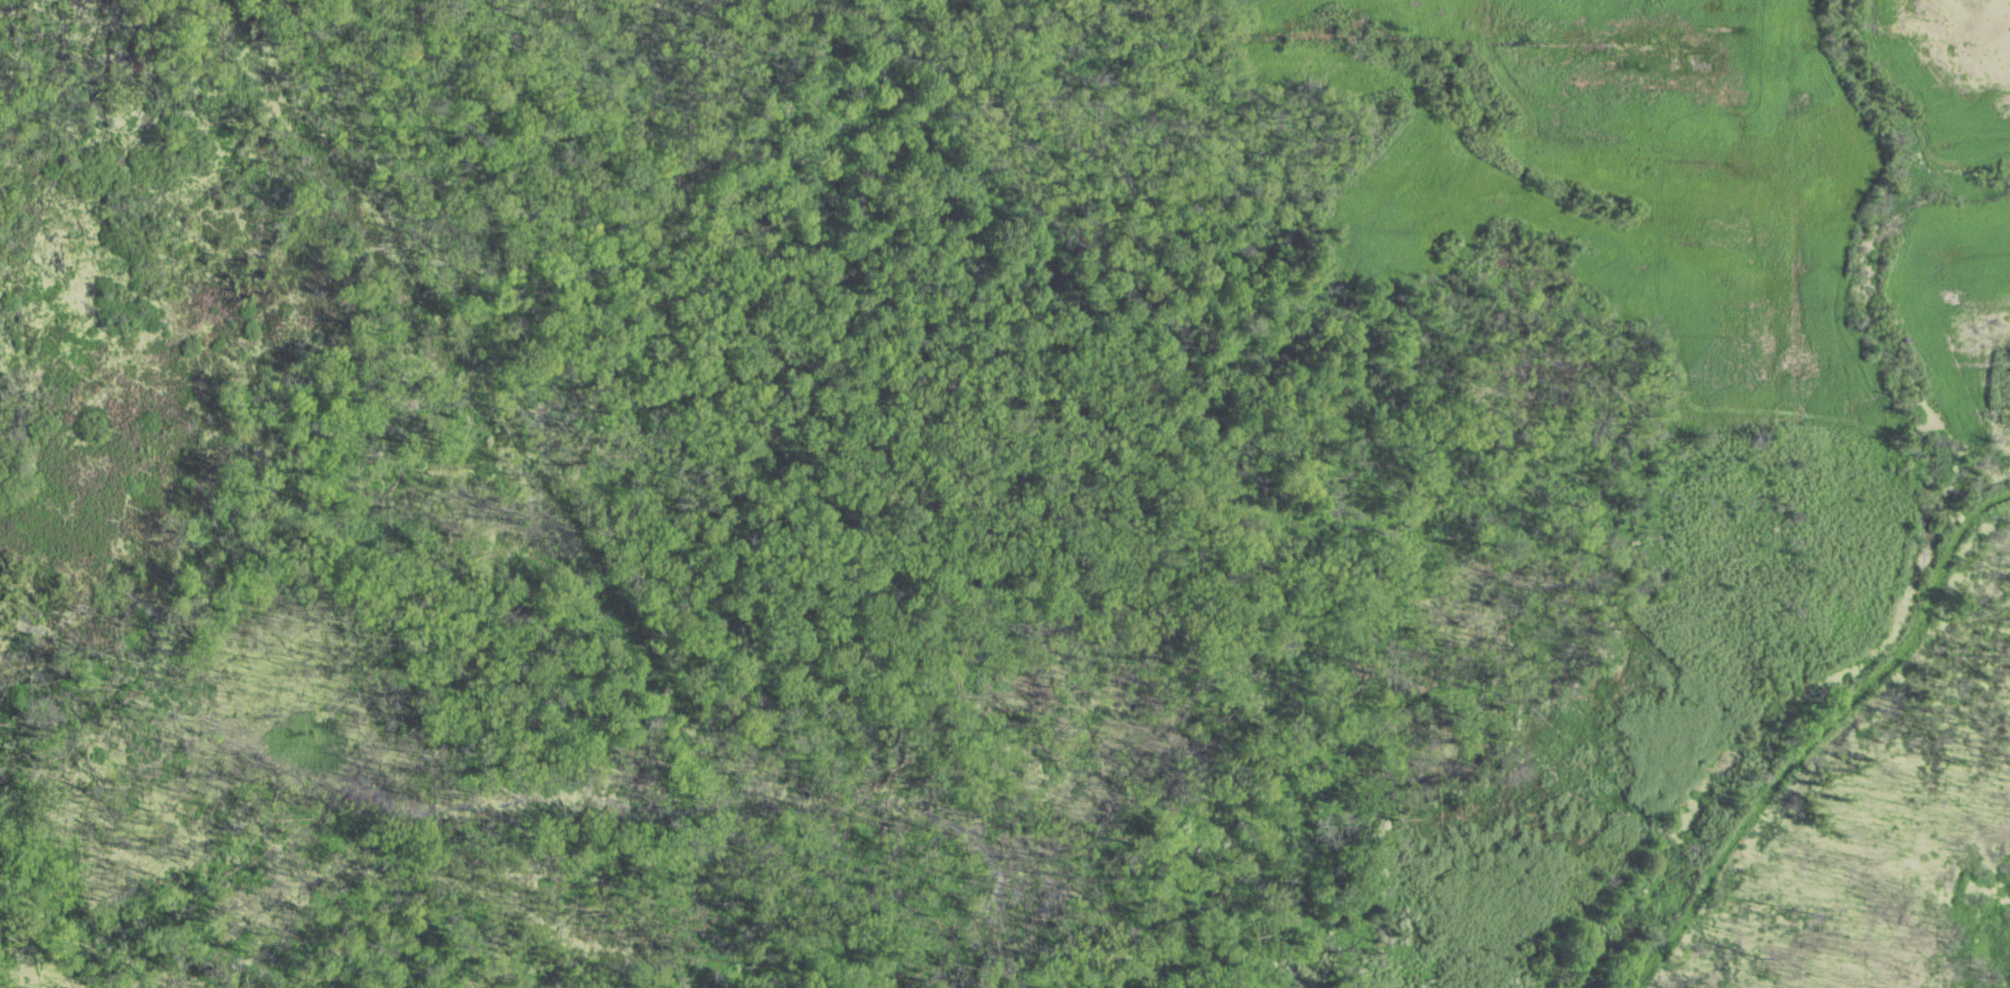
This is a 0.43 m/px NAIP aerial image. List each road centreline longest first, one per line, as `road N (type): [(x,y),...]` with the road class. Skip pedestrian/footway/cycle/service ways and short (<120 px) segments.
road 1 (residential): [(1633,987),(1683,943),(1746,836),(1896,656),(1949,558),(2009,504)]

